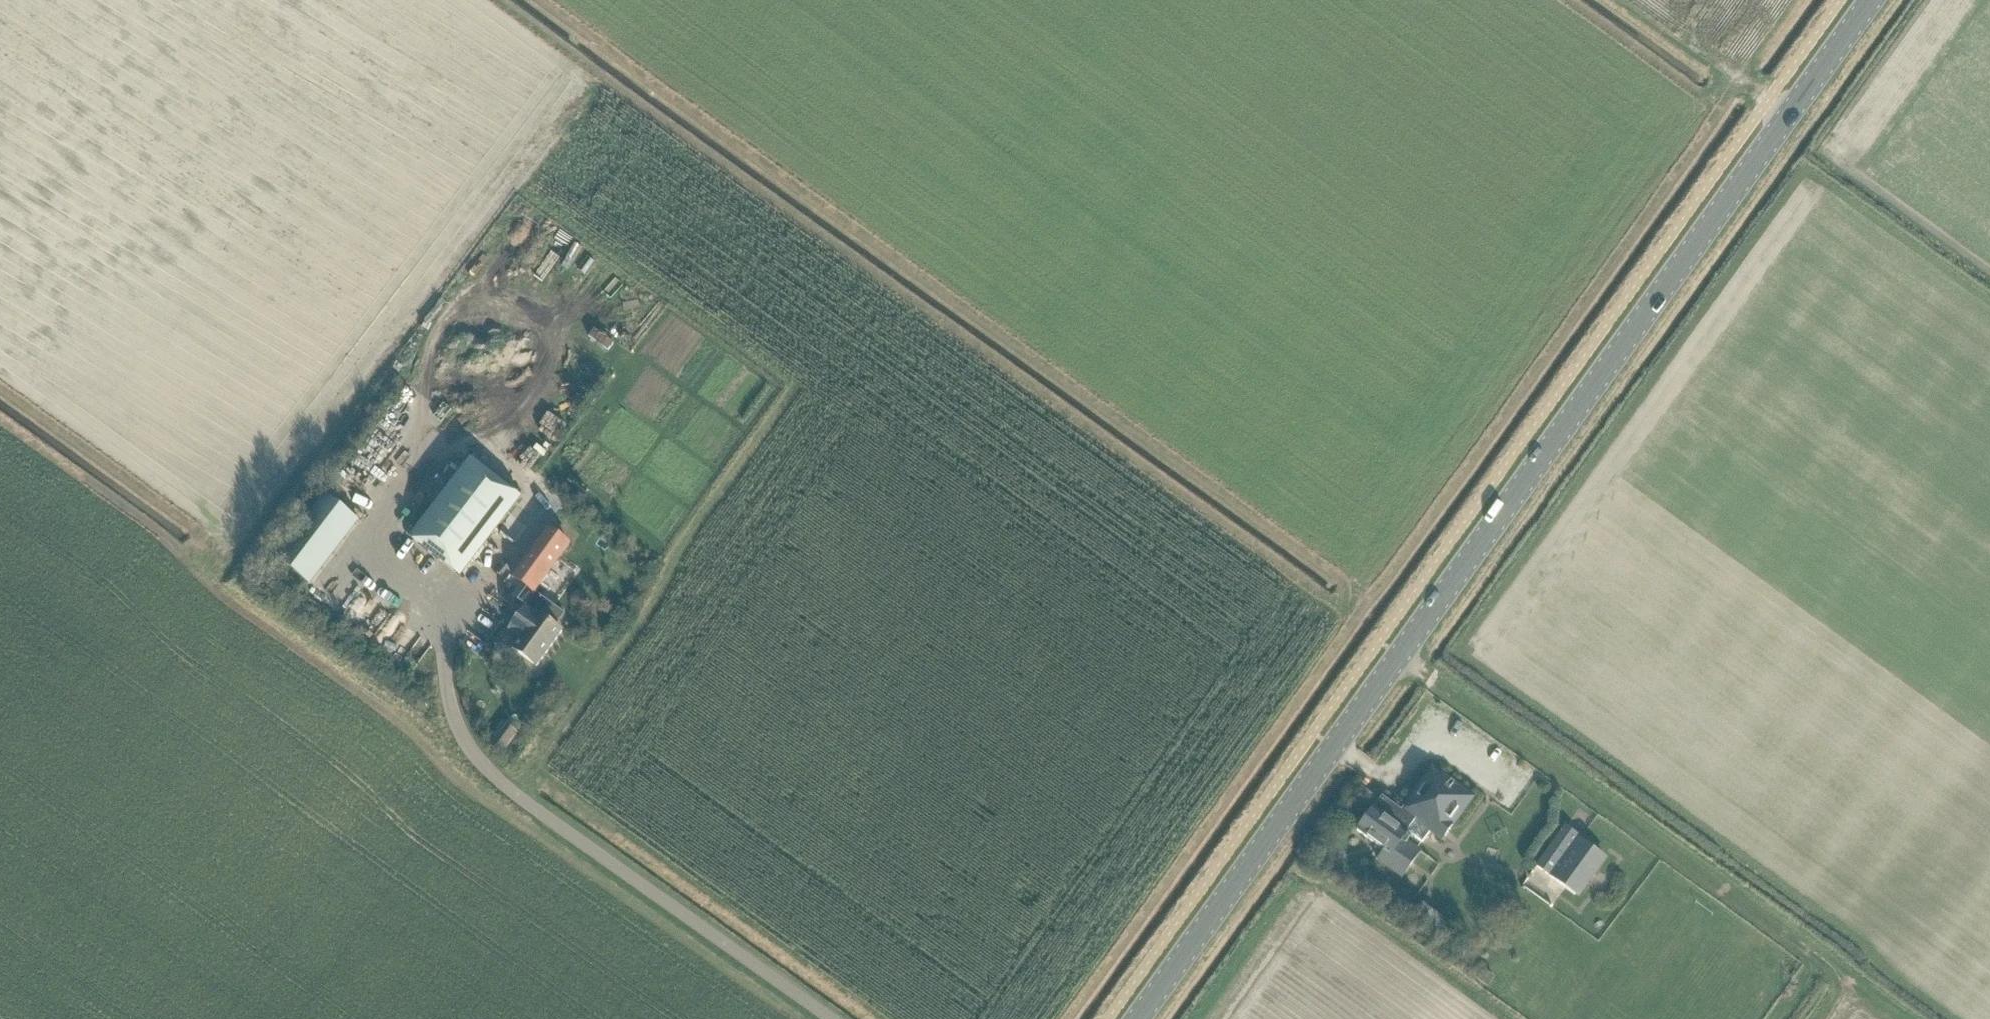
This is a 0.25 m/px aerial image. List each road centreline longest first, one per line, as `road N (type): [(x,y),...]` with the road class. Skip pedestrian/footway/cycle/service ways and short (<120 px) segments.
road 1 (tertiary): [(1139,1018),(1873,0)]

